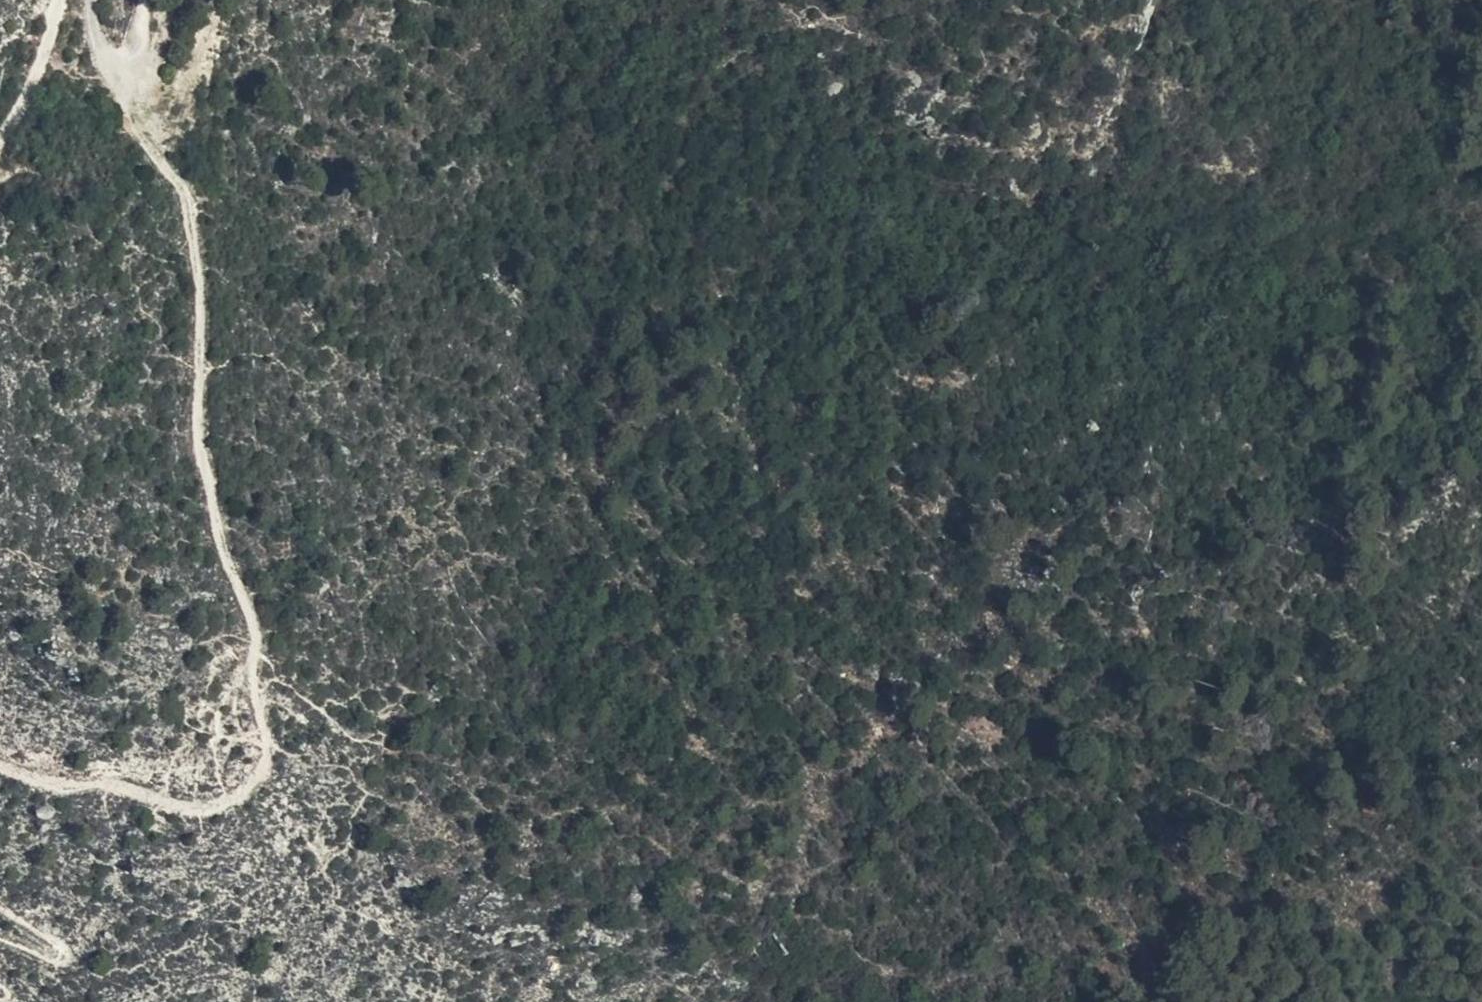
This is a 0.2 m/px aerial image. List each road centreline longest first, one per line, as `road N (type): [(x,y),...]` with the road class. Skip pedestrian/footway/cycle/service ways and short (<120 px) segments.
road 1 (track): [(58,0),(42,65),(0,137)]

